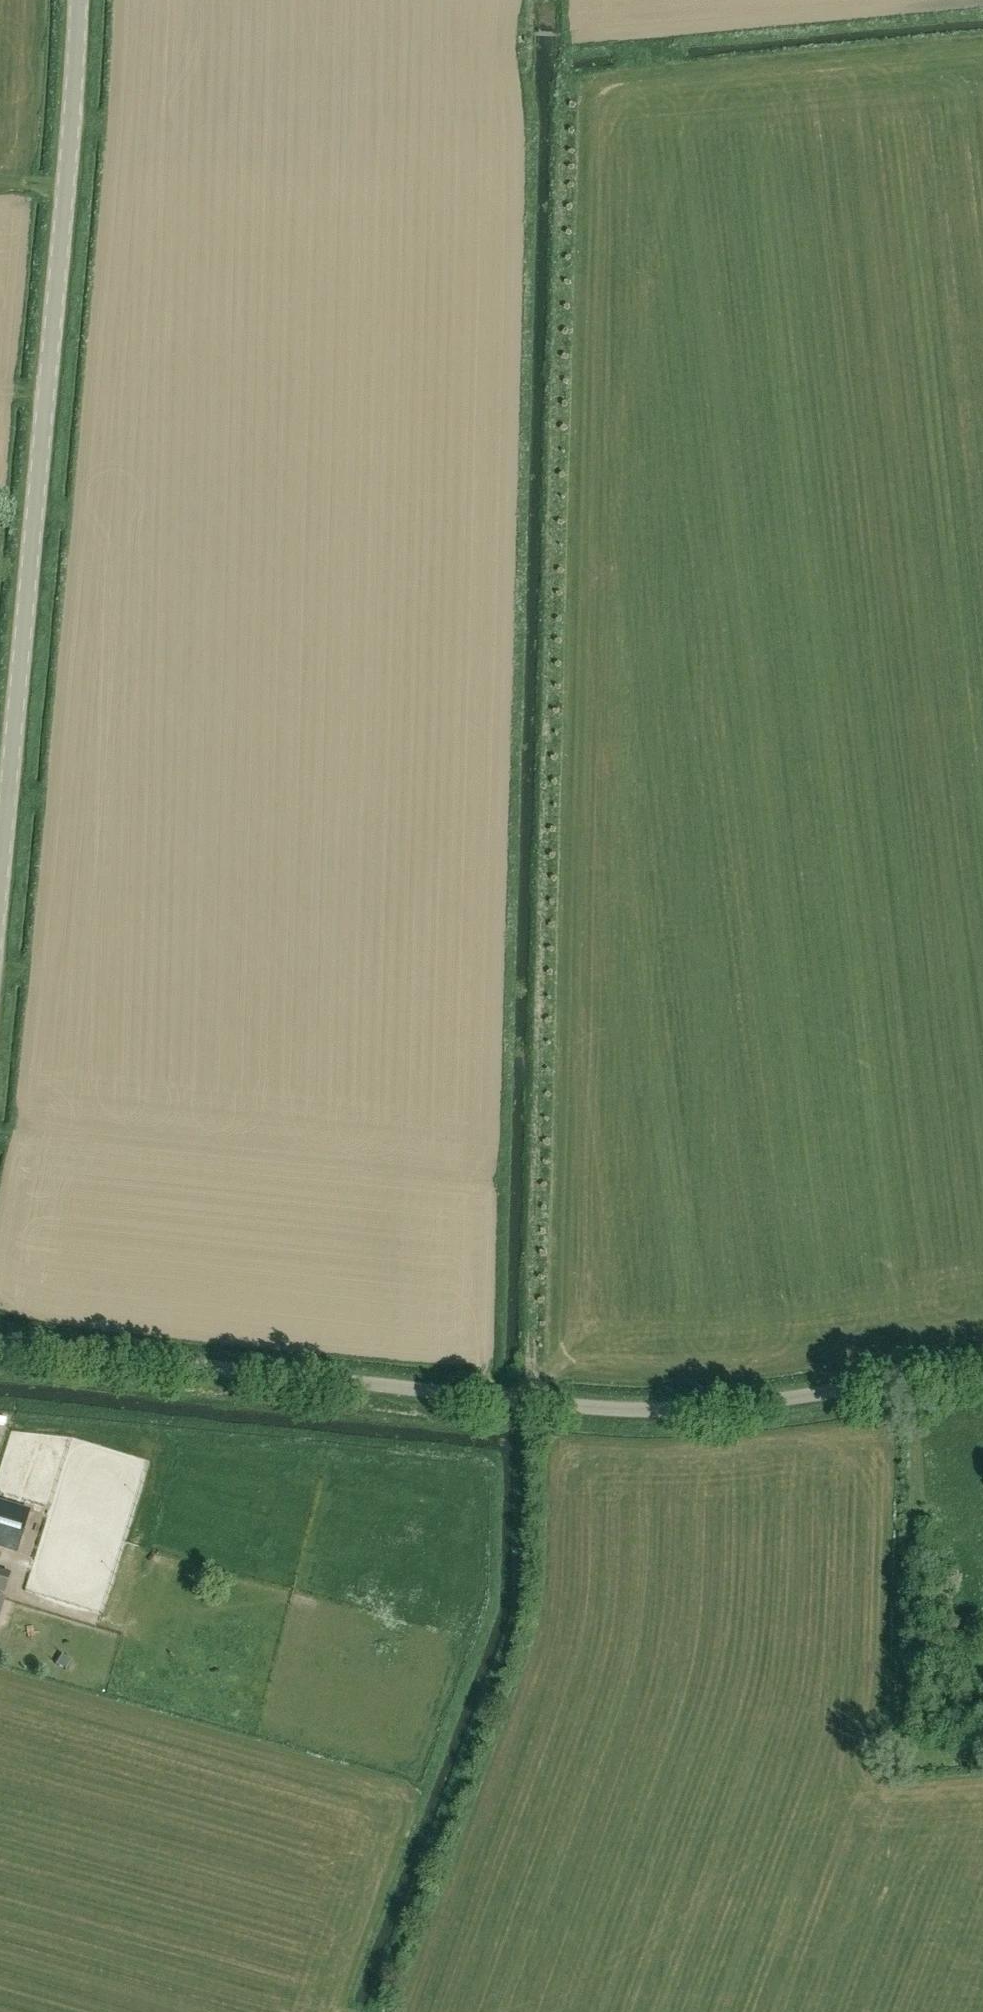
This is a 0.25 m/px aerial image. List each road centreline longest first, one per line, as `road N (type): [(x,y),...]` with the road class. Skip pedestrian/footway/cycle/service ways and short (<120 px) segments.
road 1 (unclassified): [(0,1343),(565,1407),(772,1401),(982,1365)]
road 2 (tertiary): [(0,864),(68,182),(77,0)]

